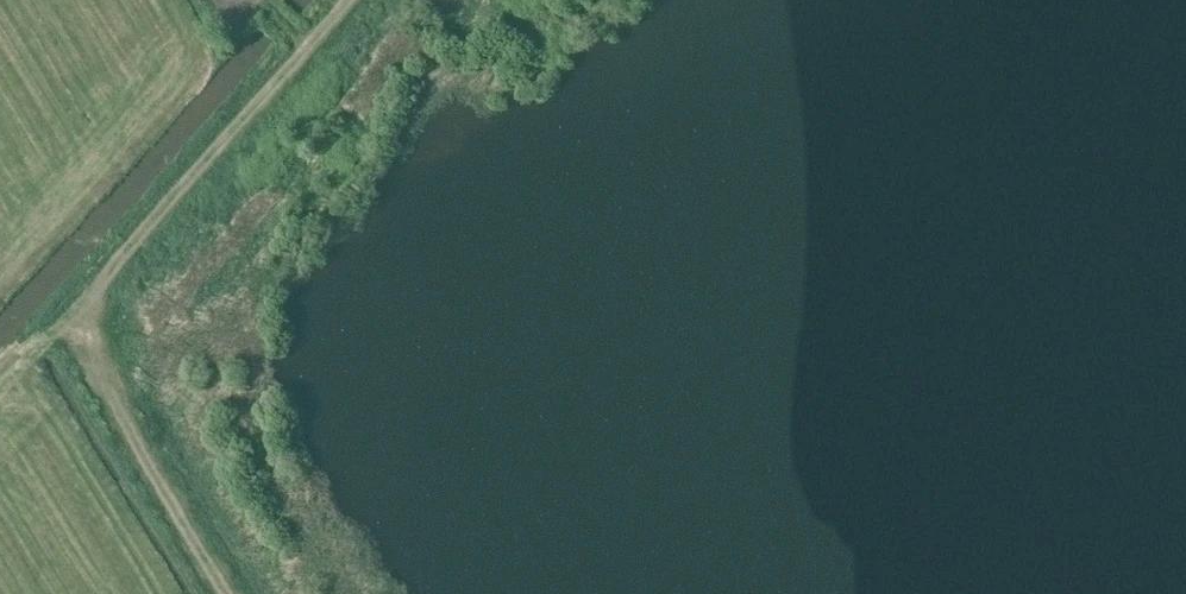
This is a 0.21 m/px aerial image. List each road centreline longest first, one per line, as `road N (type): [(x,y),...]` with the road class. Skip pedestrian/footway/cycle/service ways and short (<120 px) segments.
road 1 (track): [(0,392),(345,0)]

